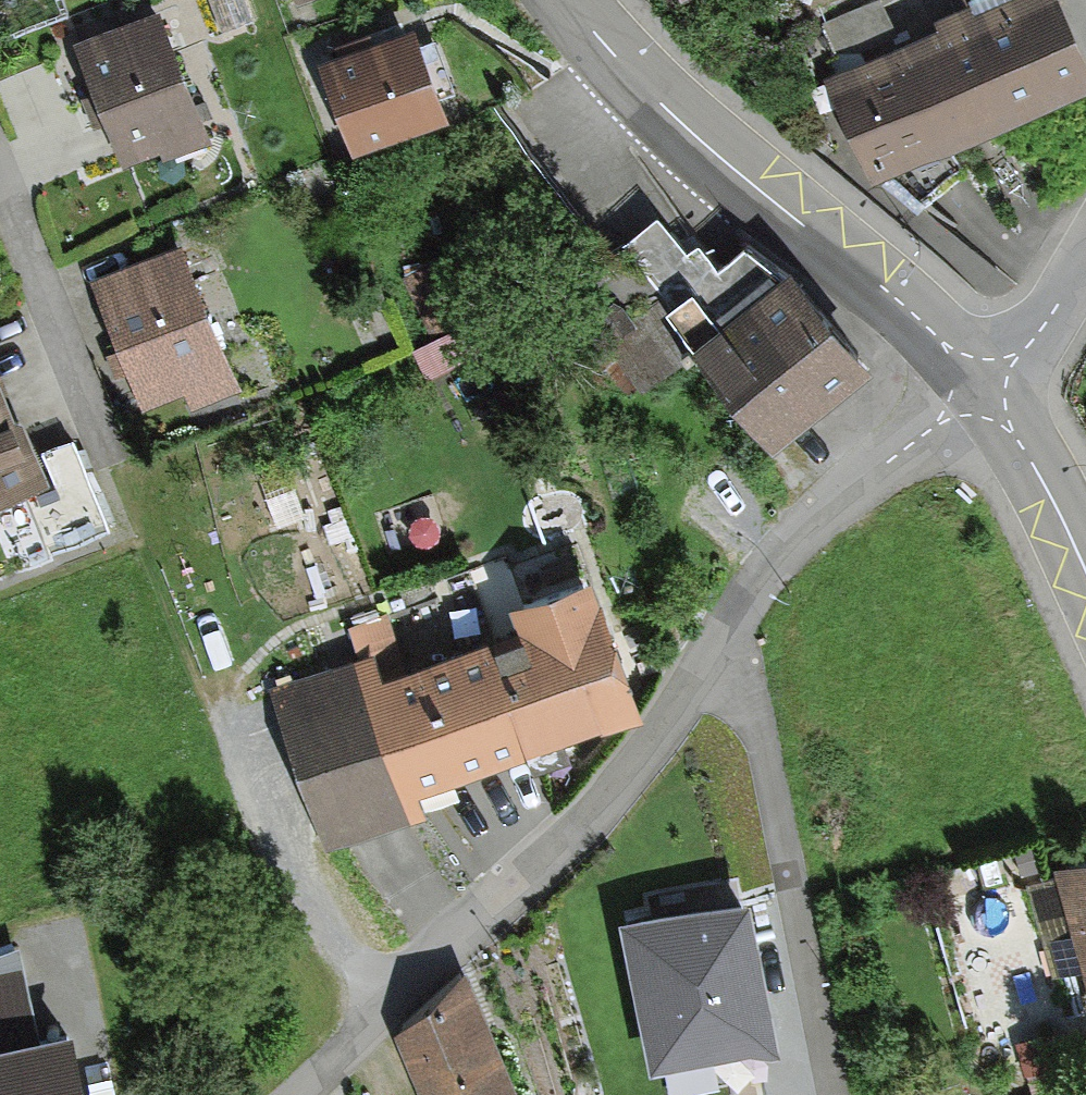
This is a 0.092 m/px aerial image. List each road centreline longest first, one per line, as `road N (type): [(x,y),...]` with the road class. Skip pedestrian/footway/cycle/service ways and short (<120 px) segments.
road 1 (residential): [(290,1094),(601,799),(781,557),(985,392)]
road 2 (tertiary): [(985,392),(879,286),(725,161),(566,0)]
road 3 (tertiary): [(1085,572),(1040,473),(985,392)]
road 4 (residential): [(985,392),(1022,356),(1085,264)]

